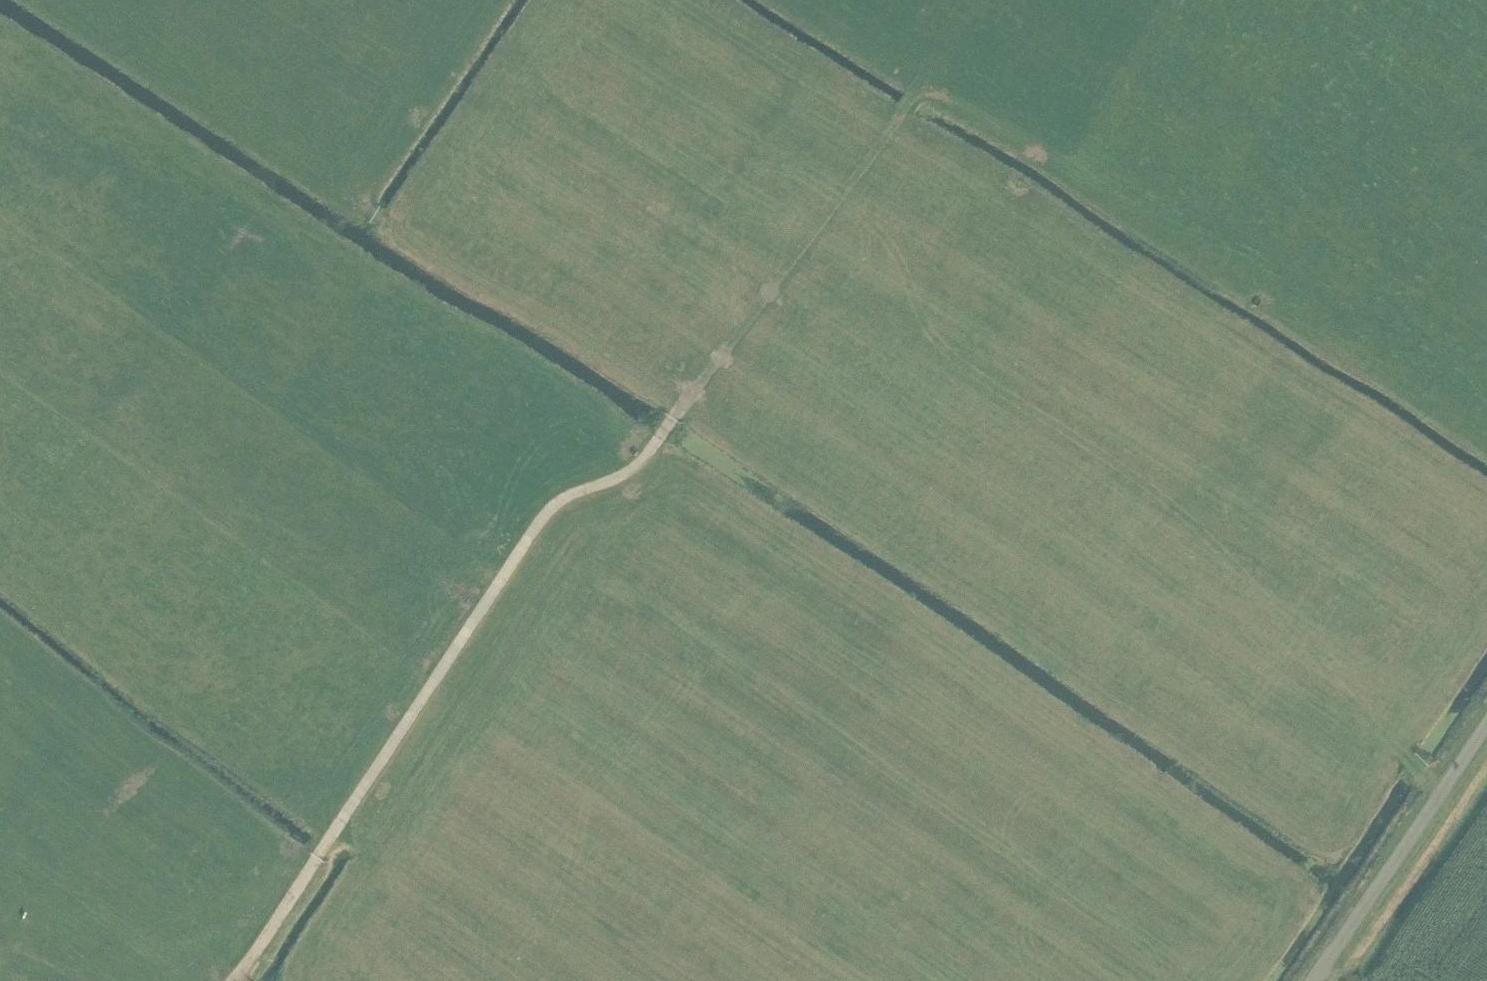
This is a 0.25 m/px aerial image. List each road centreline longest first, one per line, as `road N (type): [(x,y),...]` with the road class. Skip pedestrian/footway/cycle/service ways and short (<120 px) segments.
road 1 (unclassified): [(1310,980),(1486,726)]
road 2 (track): [(233,980),(339,822)]

